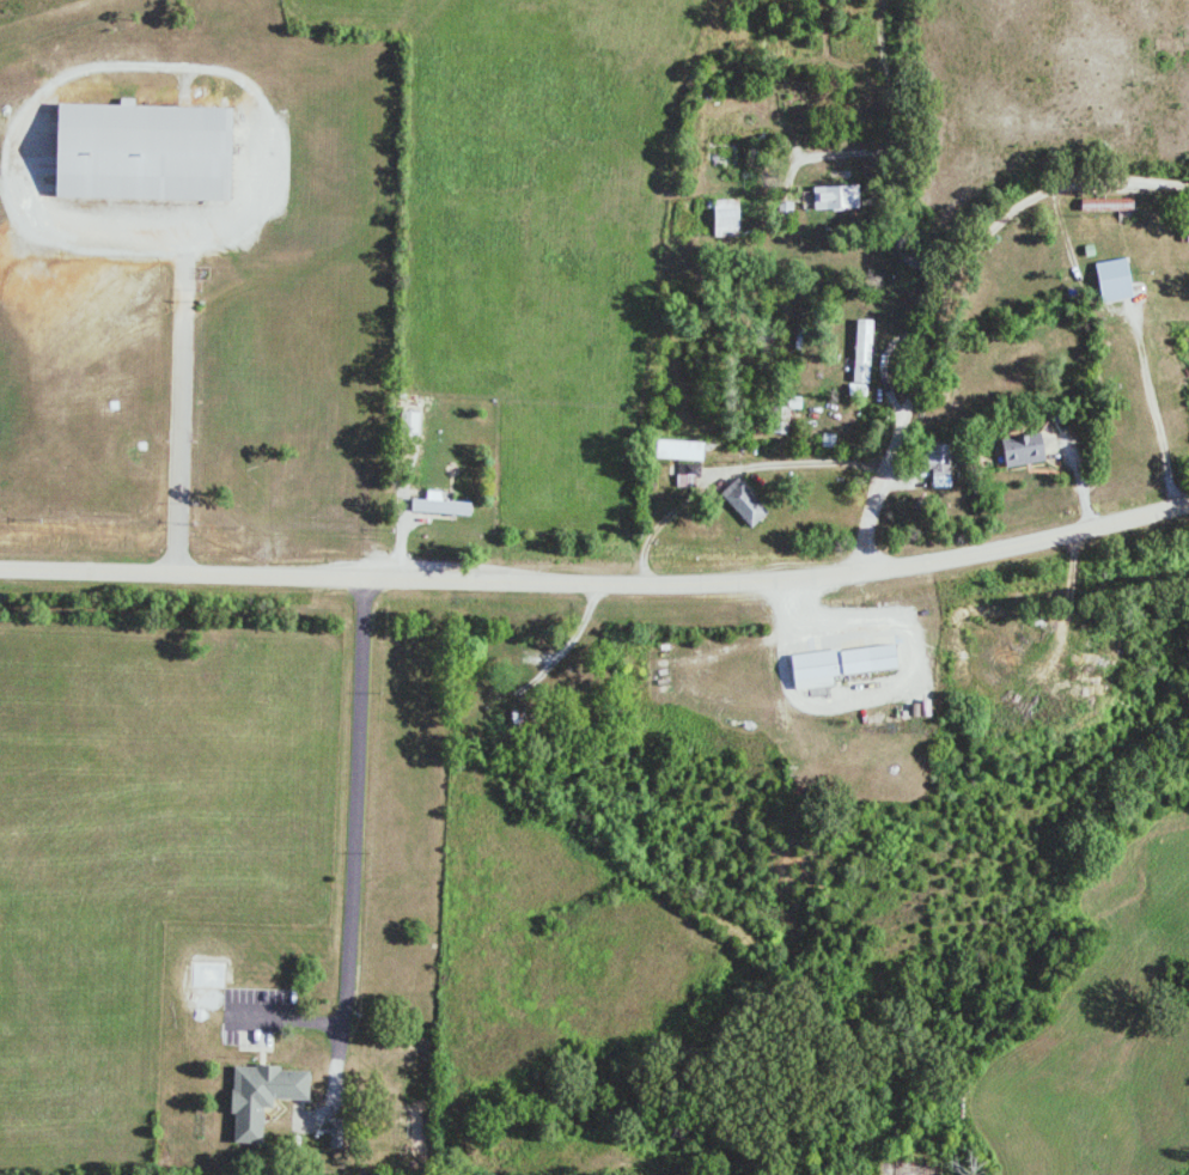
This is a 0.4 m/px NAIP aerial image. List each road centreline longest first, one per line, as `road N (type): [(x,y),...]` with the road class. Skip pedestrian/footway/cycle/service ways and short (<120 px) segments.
road 1 (residential): [(708,579),(0,564)]
road 2 (residential): [(1188,177),(1056,178),(994,214),(953,278),(865,506),(854,574)]
road 3 (residential): [(708,579),(831,578),(915,564),(1188,493)]

